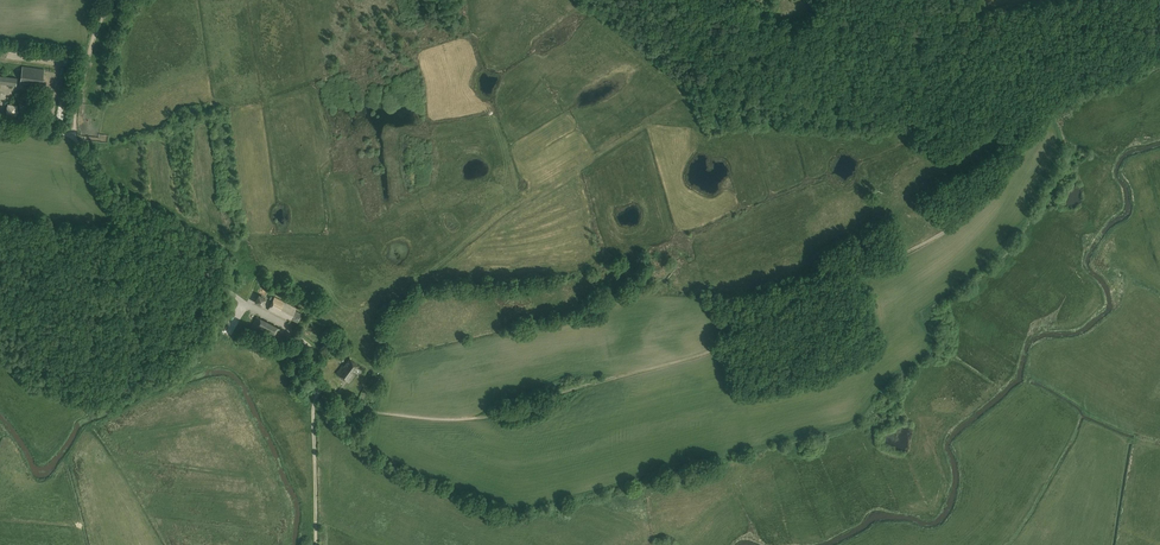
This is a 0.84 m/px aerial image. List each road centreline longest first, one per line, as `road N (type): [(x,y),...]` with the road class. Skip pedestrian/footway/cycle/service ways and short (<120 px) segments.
road 1 (track): [(318,387),(381,413),(493,414),(708,350),(827,280),(952,226),(1002,179),(1048,112)]
road 2 (track): [(318,387),(314,348),(282,323),(202,272),(139,259),(74,136)]
road 3 (track): [(124,232),(49,385)]
road 4 (track): [(317,544),(318,387)]
road 5 (track): [(74,136),(90,47),(110,0)]
road 6 (track): [(1159,53),(1048,112)]

